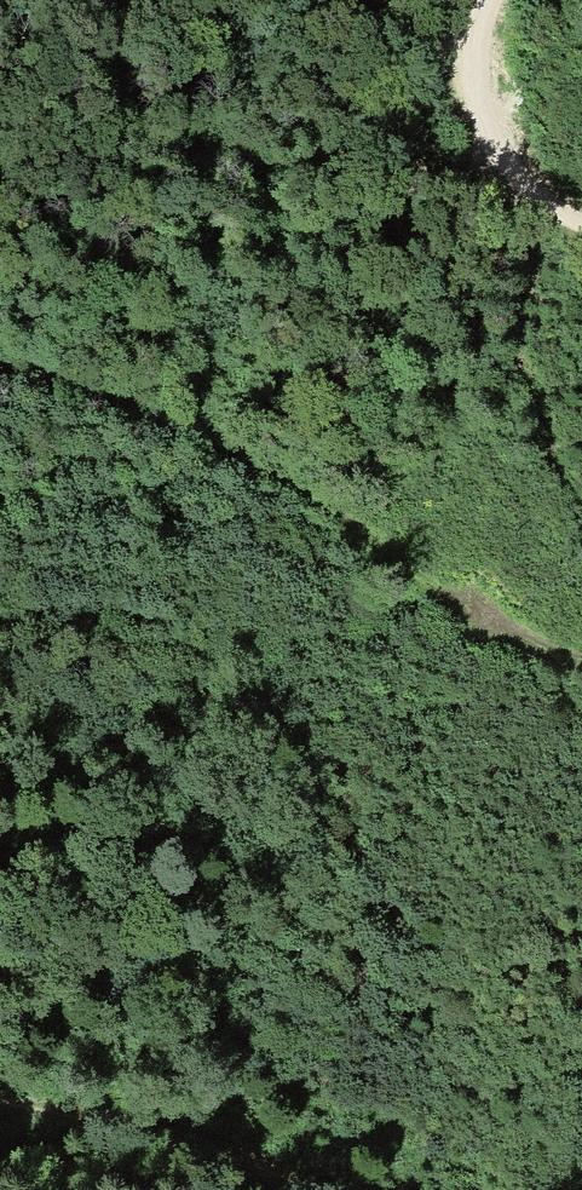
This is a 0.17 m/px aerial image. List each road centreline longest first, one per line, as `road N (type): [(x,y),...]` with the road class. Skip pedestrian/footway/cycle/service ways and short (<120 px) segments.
road 1 (track): [(0,357),(118,386),(269,463),(378,541),(450,607),(522,648),(581,665)]
road 2 (track): [(304,1189),(199,1150),(0,1103)]
road 3 (track): [(489,0),(478,93),(505,160),(542,201),(581,223)]

